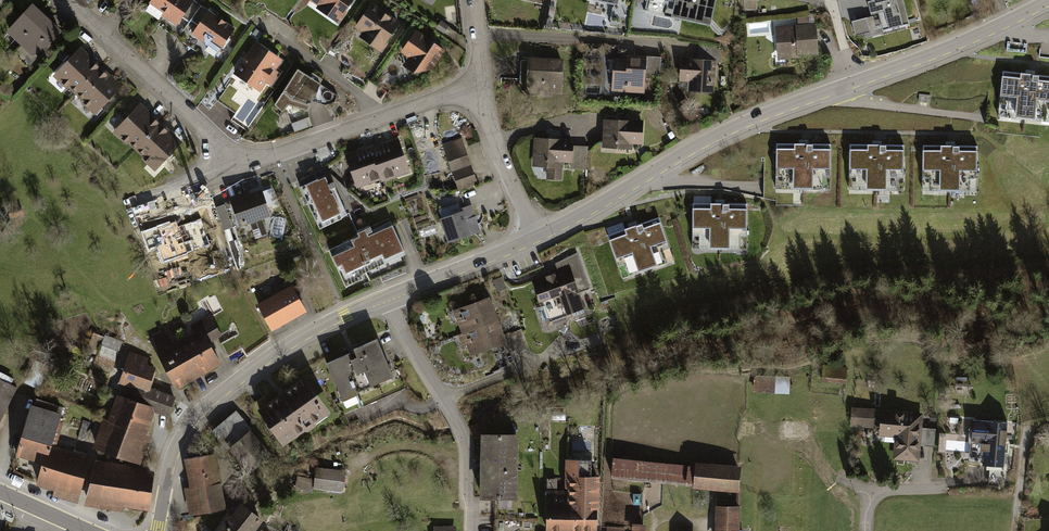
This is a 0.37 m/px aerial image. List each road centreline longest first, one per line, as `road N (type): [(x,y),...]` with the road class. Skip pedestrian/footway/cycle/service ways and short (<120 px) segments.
road 1 (tertiary): [(1048,0),(939,51),(743,122),(536,238)]
road 2 (tertiary): [(536,238),(345,316),(232,385),(200,412),(174,452),(158,530)]
road 3 (residential): [(480,86),(230,166)]
road 4 (residential): [(230,166),(217,139),(104,33)]
road 5 (residential): [(536,238),(480,86)]
road 6 (residential): [(1014,530),(1028,431),(1048,422)]

